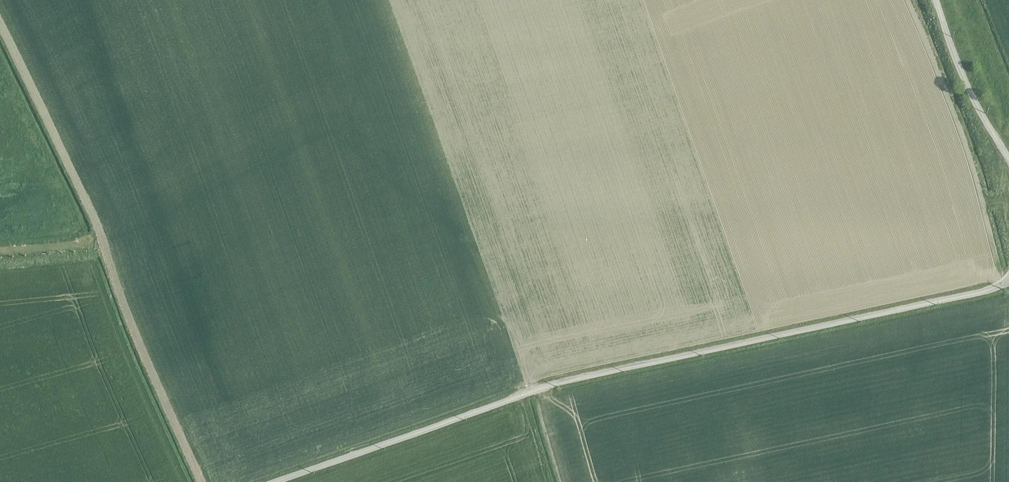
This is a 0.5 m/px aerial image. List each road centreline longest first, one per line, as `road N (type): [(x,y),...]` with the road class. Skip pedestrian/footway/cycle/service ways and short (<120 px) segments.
road 1 (unclassified): [(274,481),(548,385),(1008,280)]
road 2 (track): [(201,481),(95,219),(0,22)]
road 3 (unclassified): [(936,0),(970,93),(1008,160)]

